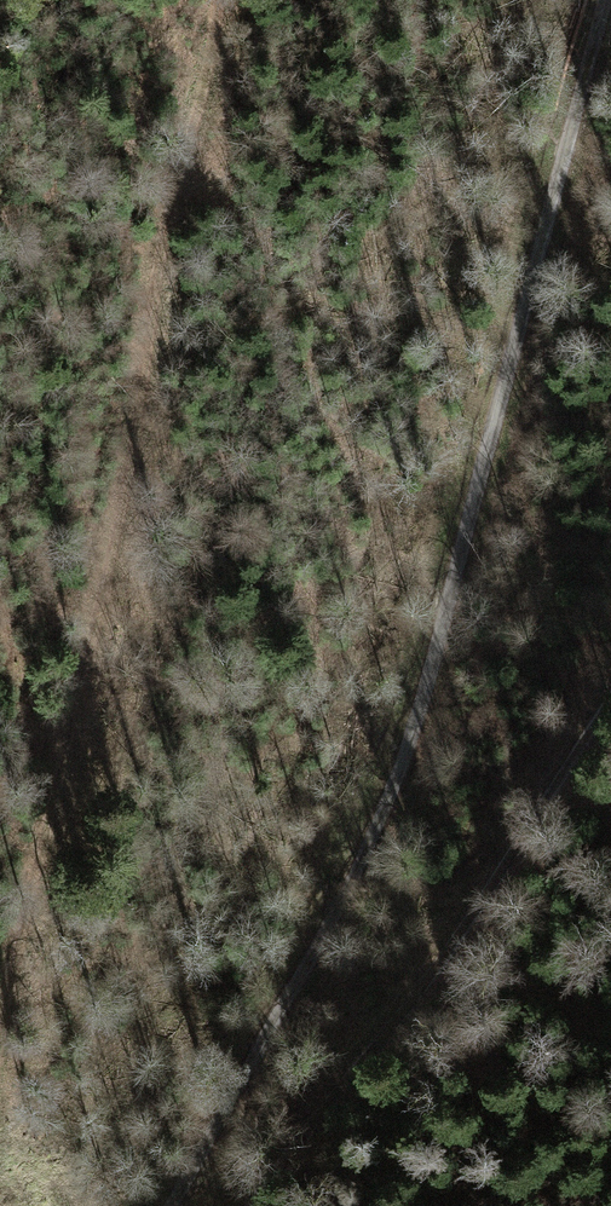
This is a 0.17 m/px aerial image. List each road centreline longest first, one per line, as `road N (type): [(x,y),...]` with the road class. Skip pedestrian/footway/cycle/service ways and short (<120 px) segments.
road 1 (track): [(604,0),(379,855),(167,1205)]
road 2 (track): [(220,0),(173,199),(99,615),(0,1038)]
road 3 (track): [(610,699),(435,963),(249,1205)]

